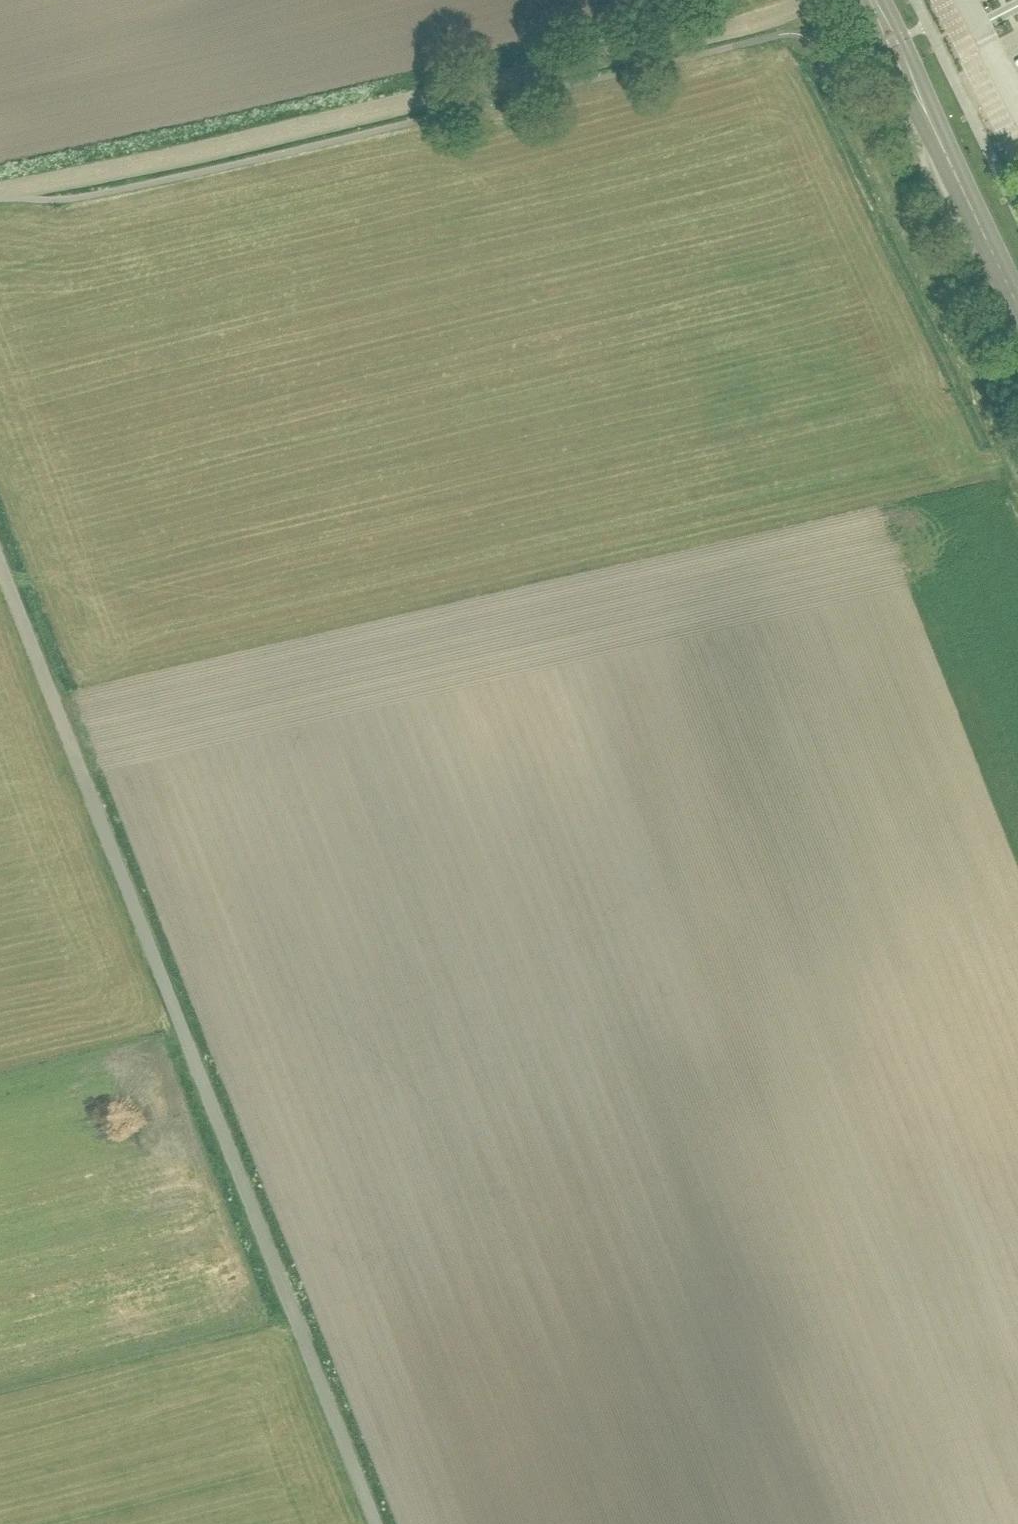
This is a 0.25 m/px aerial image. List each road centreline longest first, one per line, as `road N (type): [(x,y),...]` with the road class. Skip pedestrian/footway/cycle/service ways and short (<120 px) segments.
road 1 (unclassified): [(377,1523),(0,560)]
road 2 (track): [(0,191),(778,16),(815,0)]
road 3 (tertiary): [(1017,301),(921,98)]

